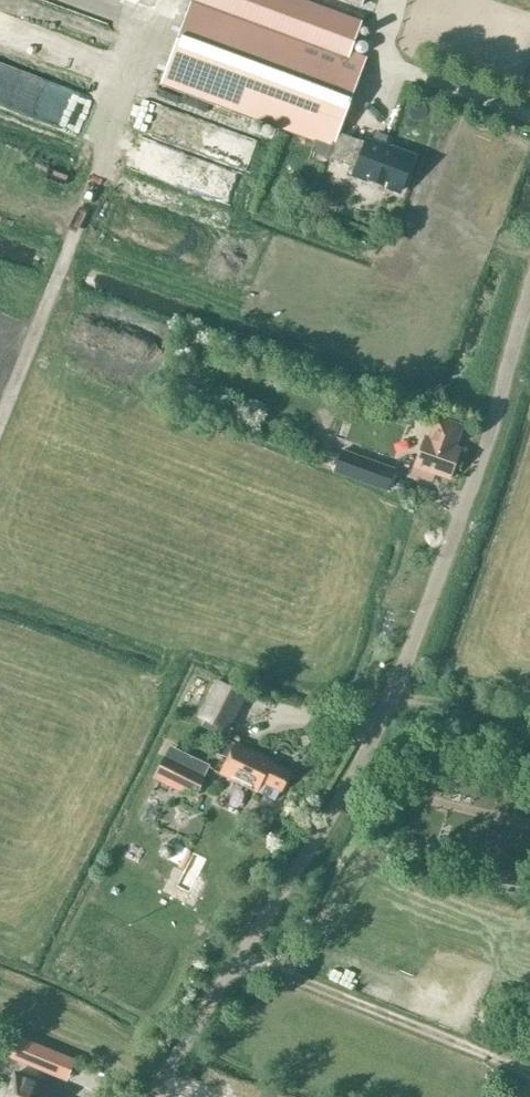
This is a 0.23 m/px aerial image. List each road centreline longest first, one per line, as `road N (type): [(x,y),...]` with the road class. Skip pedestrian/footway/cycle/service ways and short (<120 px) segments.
road 1 (unclassified): [(150,1096),(360,772),(441,570),(529,296)]

